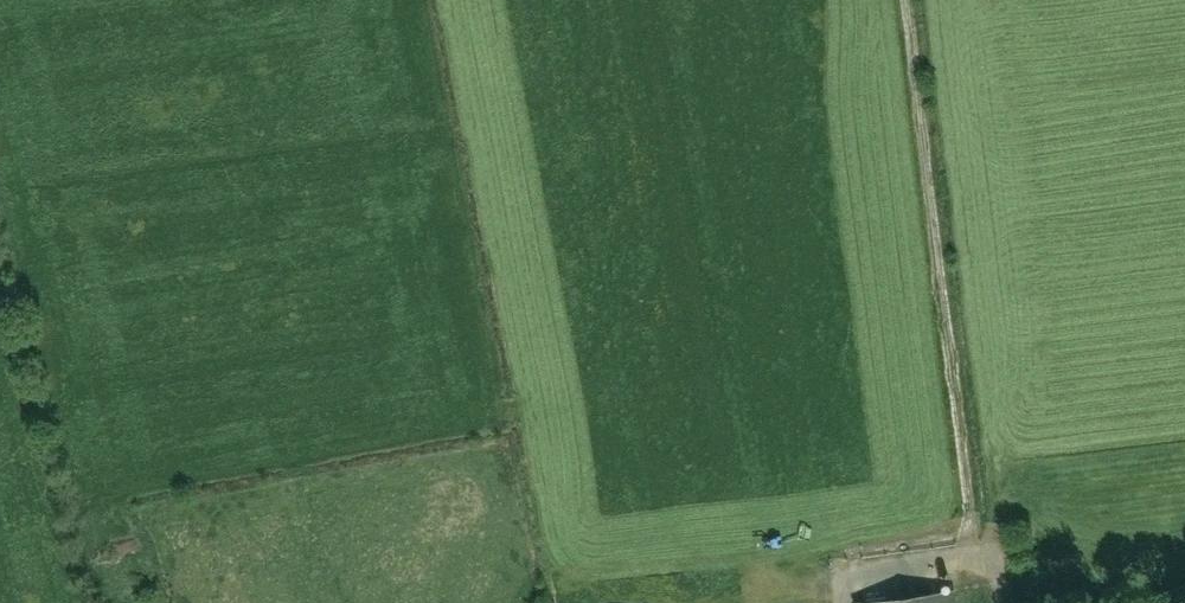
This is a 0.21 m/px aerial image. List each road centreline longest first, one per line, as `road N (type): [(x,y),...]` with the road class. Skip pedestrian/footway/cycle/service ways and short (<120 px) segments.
road 1 (track): [(909,0),(980,560)]

